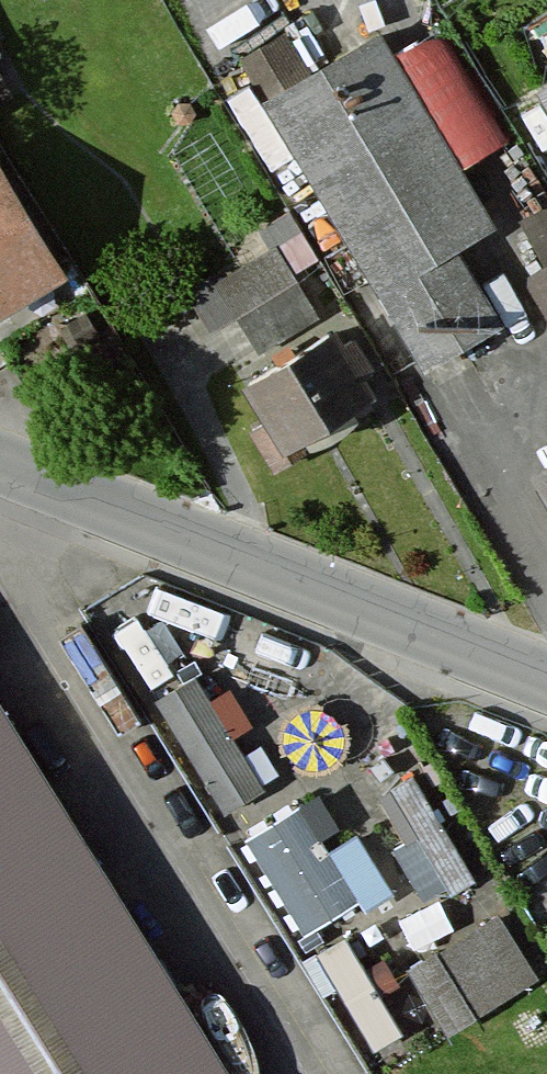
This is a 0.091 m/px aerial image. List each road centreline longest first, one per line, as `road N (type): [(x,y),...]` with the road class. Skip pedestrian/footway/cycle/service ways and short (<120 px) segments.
road 1 (tertiary): [(0,467),(546,681)]

